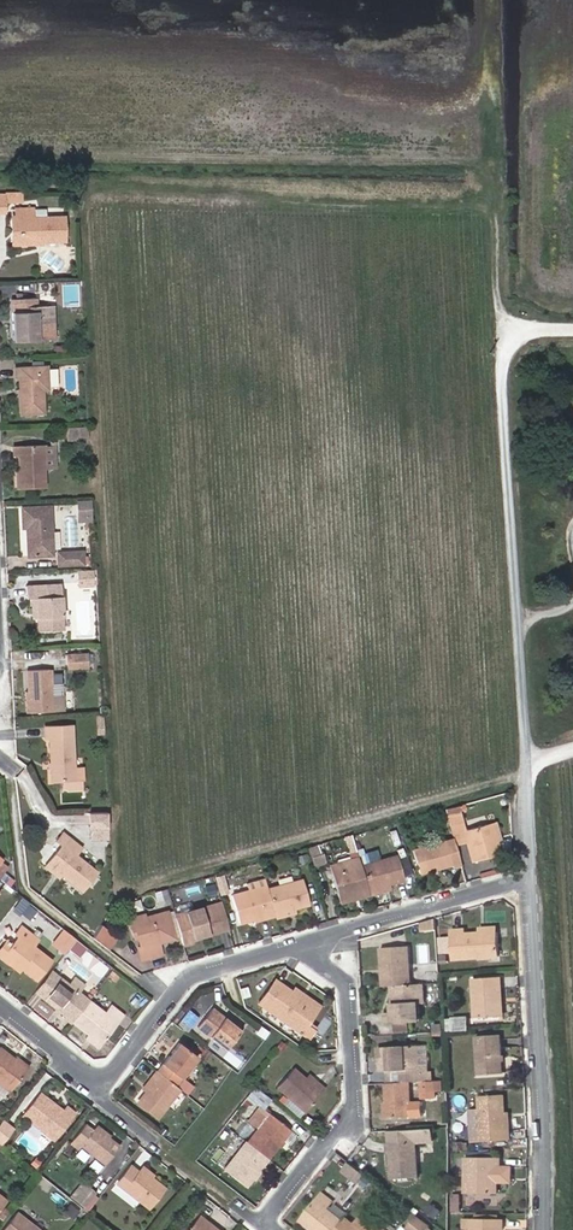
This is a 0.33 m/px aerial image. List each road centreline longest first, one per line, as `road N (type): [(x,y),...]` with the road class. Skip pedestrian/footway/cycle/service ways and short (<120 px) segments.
road 1 (residential): [(530,879),(499,385)]
road 2 (residential): [(0,1006),(96,1080),(116,1070),(195,976),(299,947)]
road 3 (residential): [(544,1229),(530,879)]
road 4 (residential): [(299,947),(352,986),(359,1094),(263,1222),(273,1229)]
road 5 (residential): [(299,947),(530,879)]

